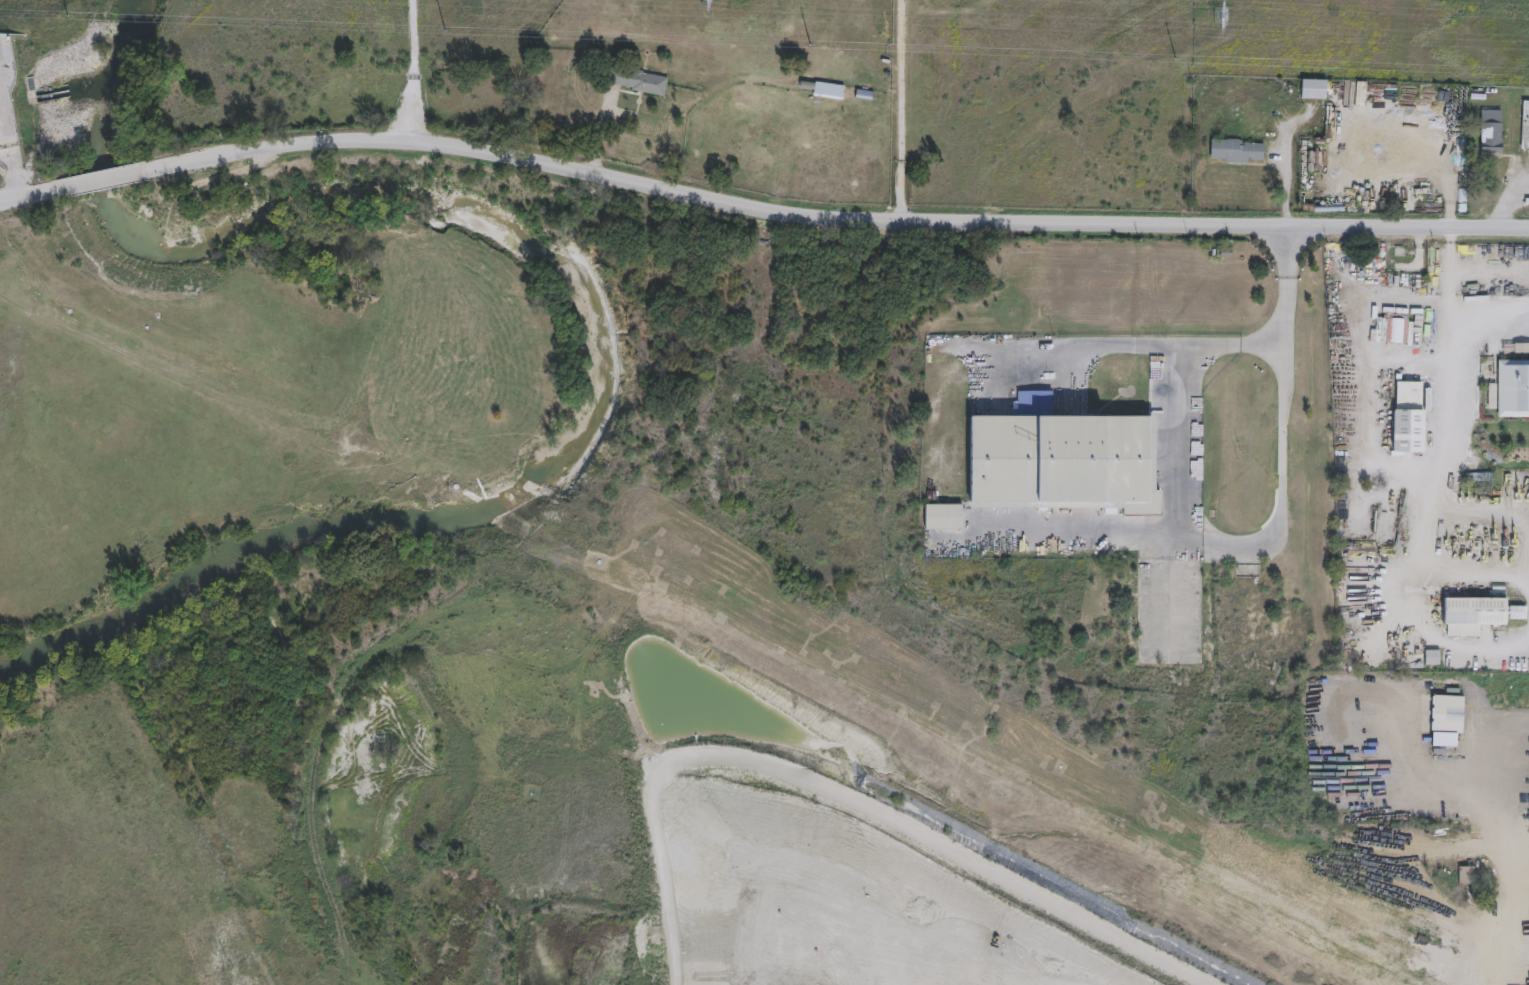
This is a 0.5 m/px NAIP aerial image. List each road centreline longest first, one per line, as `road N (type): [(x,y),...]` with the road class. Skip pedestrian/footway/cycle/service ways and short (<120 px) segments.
road 1 (residential): [(210,159),(401,139),(818,220),(1528,228)]
road 2 (residential): [(36,194),(210,159)]

